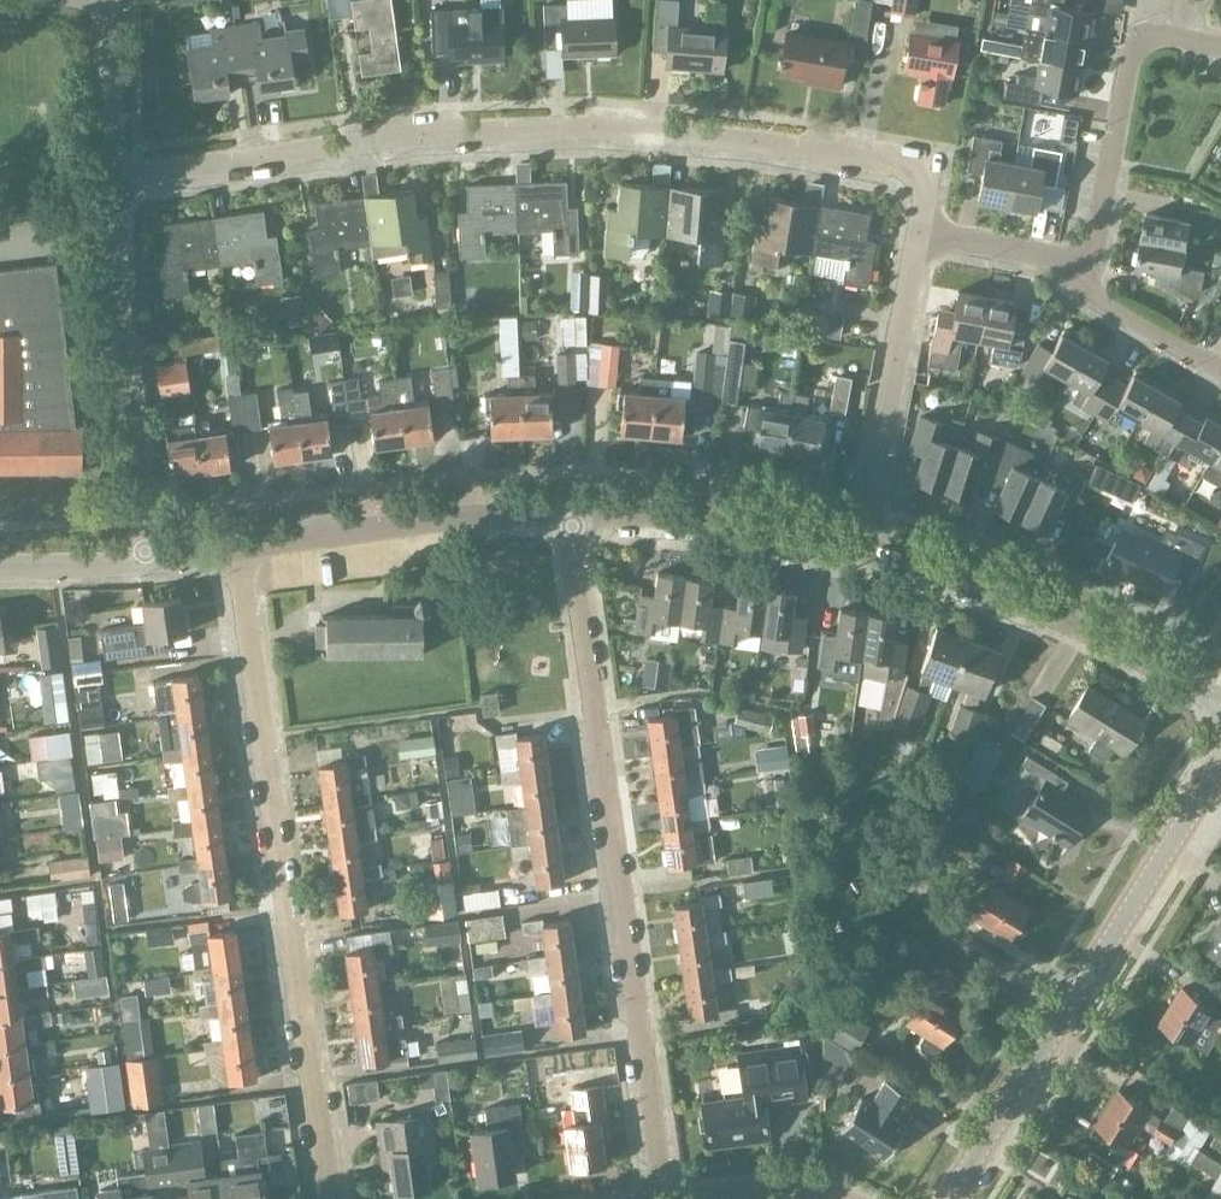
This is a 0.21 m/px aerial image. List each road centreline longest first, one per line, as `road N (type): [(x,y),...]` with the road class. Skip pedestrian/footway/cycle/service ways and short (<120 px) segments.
road 1 (residential): [(918,231),(930,170),(760,141),(613,128),(427,133),(111,172)]
road 2 (residential): [(664,1198),(571,513)]
road 3 (residential): [(329,1198),(237,548)]
road 4 (secondary): [(948,1198),(1220,762)]
road 5 (residential): [(857,548),(1058,617),(1220,704)]
road 6 (residential): [(145,560),(113,331),(111,203)]
road 7 (residential): [(237,548),(451,518),(571,513)]
road 8 (residential): [(857,548),(918,231)]
road 9 (residential): [(1090,264),(1132,42),(1155,34),(1220,45)]
road 10 (residential): [(571,513),(704,520),(857,548)]
road 11 (residential): [(1220,369),(1090,294),(1090,264)]
road 12 (residential): [(1090,264),(918,231)]
road 13 (residential): [(108,0),(111,172)]
road 14 (residential): [(0,565),(145,560)]
road 15 (residential): [(841,1198),(796,1189),(702,1198)]

